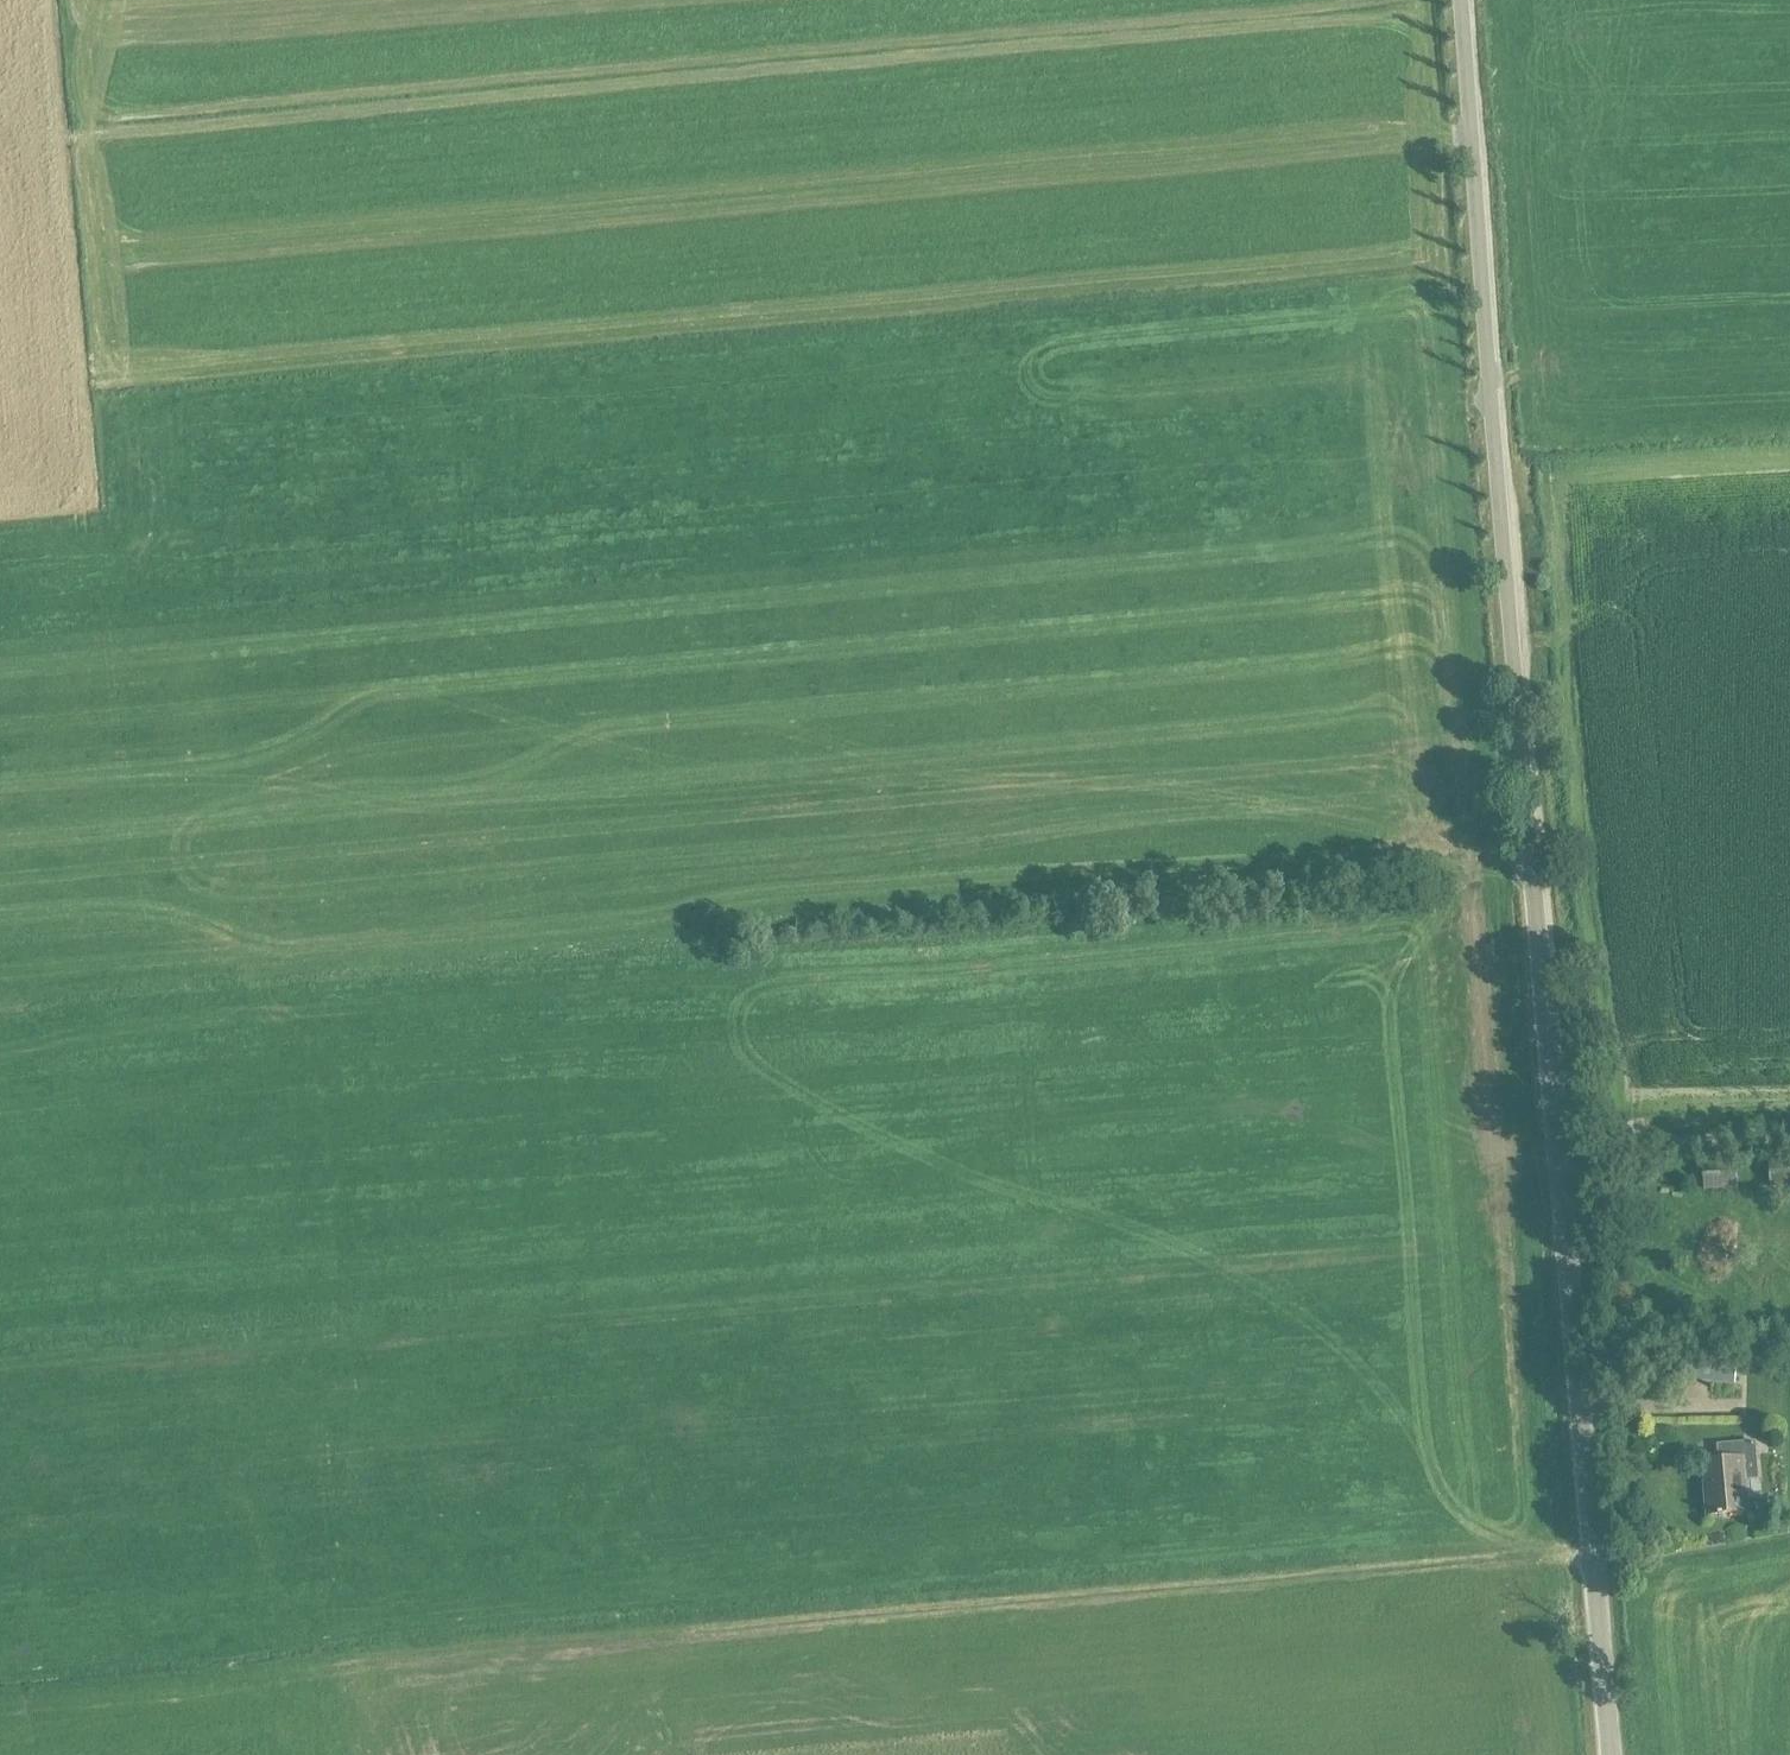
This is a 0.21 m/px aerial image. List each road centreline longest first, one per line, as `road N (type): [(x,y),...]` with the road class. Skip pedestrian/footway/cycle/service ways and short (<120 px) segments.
road 1 (unclassified): [(1610,1754),(1462,0)]

